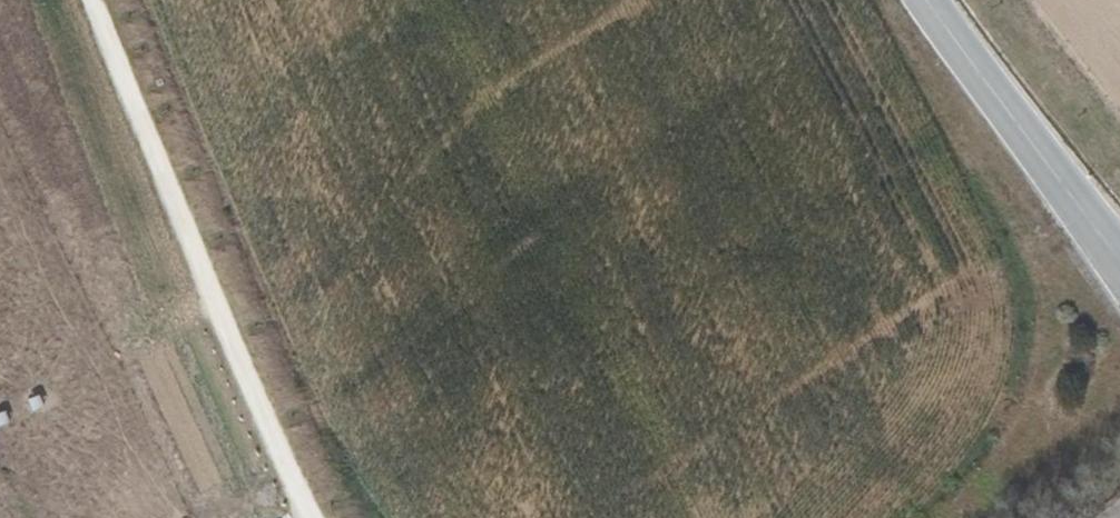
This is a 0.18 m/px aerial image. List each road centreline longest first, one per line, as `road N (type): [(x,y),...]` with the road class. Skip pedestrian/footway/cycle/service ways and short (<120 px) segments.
road 1 (track): [(109,0),(314,517)]

